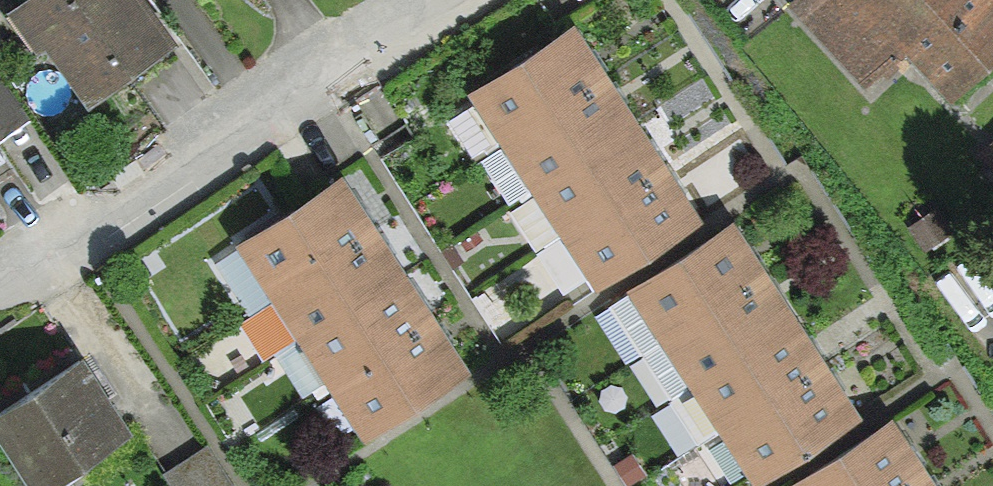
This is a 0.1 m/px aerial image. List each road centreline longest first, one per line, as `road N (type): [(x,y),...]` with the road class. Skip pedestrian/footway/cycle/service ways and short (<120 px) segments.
road 1 (residential): [(0,275),(432,0)]

